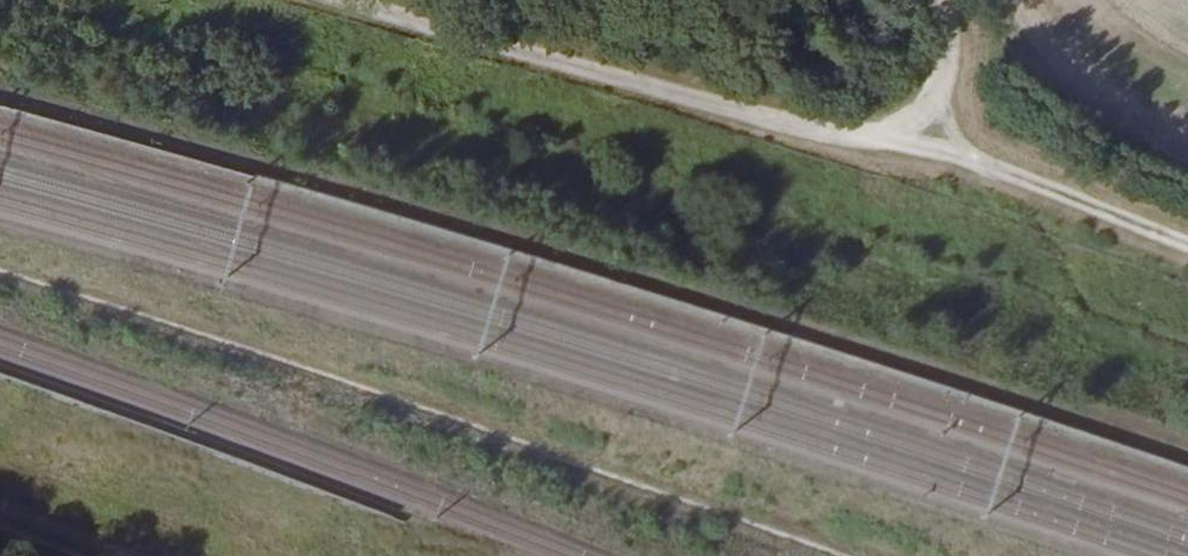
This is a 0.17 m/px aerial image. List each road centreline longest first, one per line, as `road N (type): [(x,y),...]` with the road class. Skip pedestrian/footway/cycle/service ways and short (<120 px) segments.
road 1 (unclassified): [(936,0),(944,45),(915,145),(801,133),(330,0)]
road 2 (track): [(915,145),(1187,251)]

